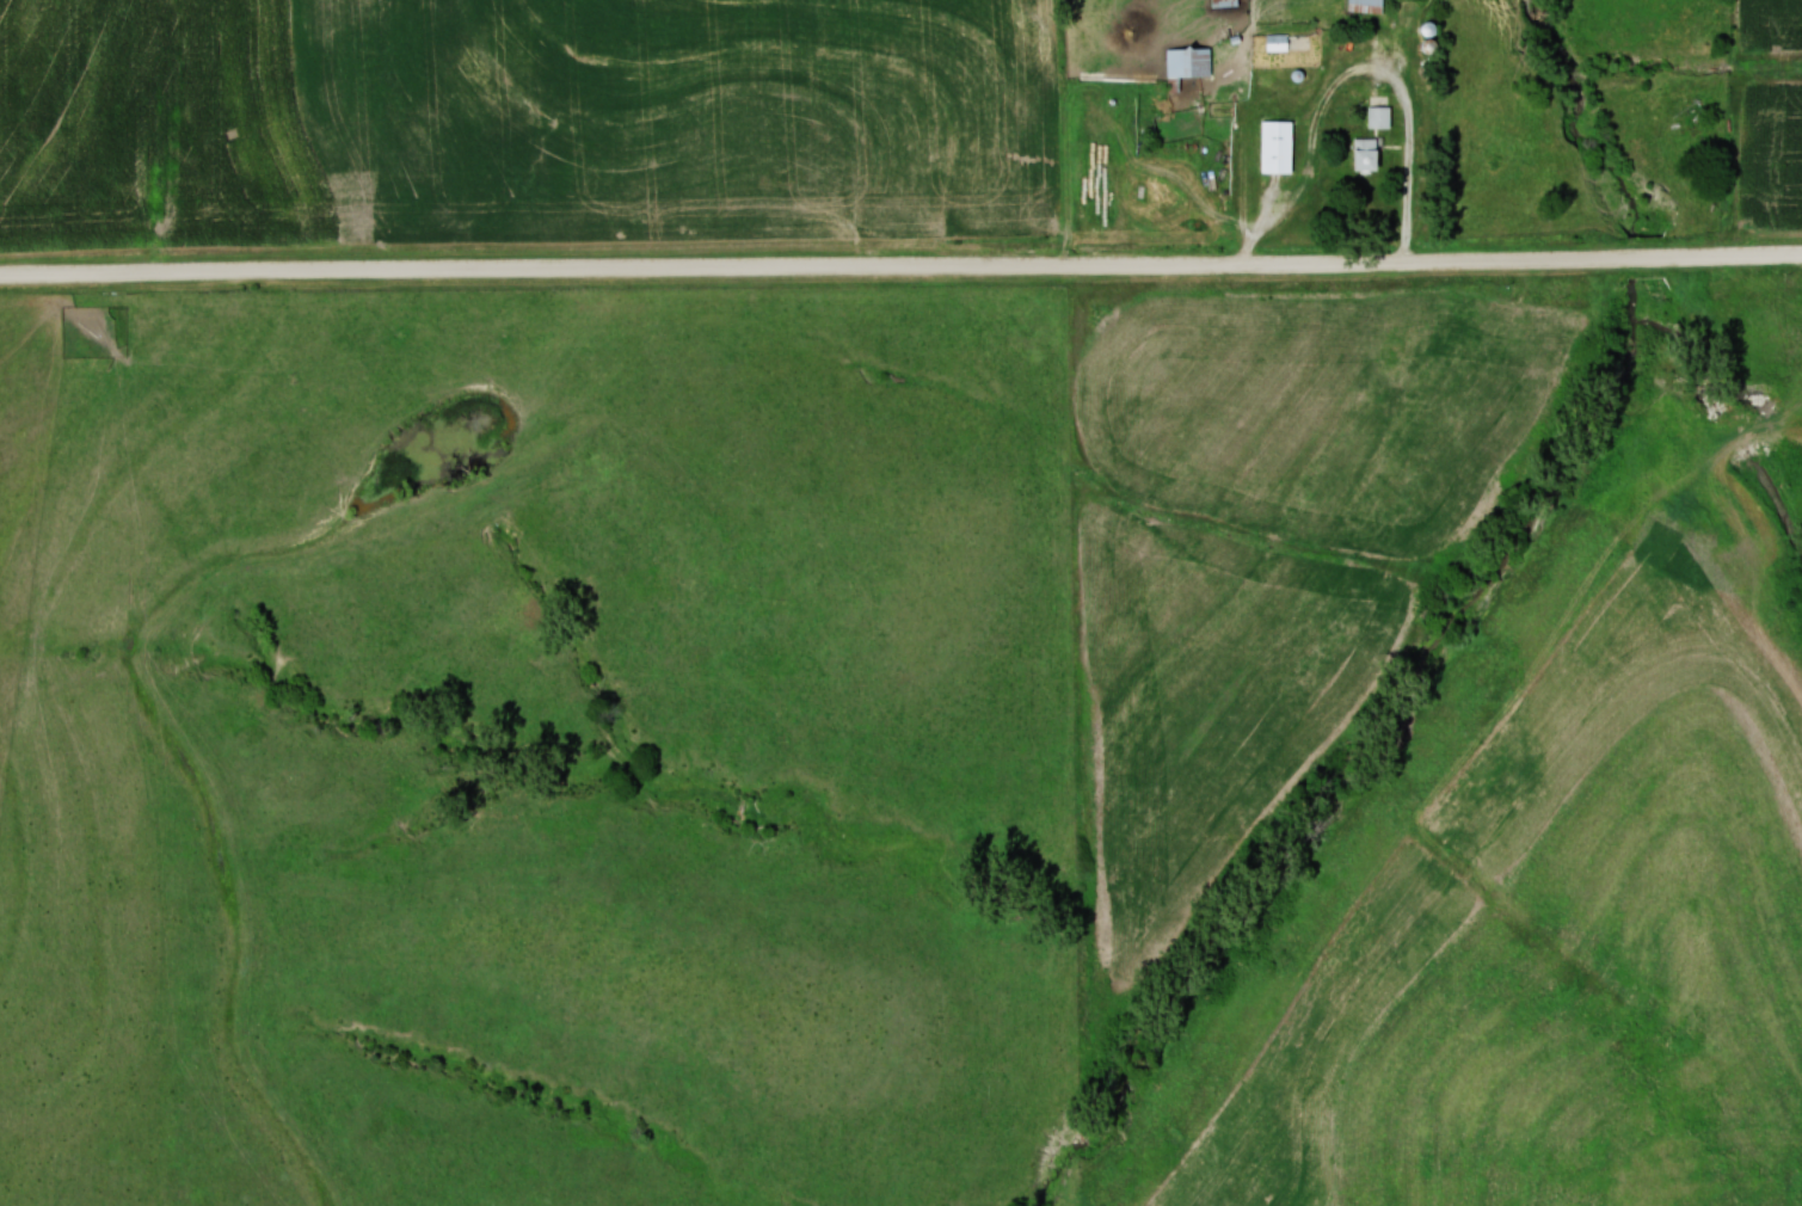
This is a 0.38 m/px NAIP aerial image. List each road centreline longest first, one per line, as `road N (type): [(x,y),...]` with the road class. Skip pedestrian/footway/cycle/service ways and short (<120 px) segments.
road 1 (residential): [(0,273),(1801,257)]

